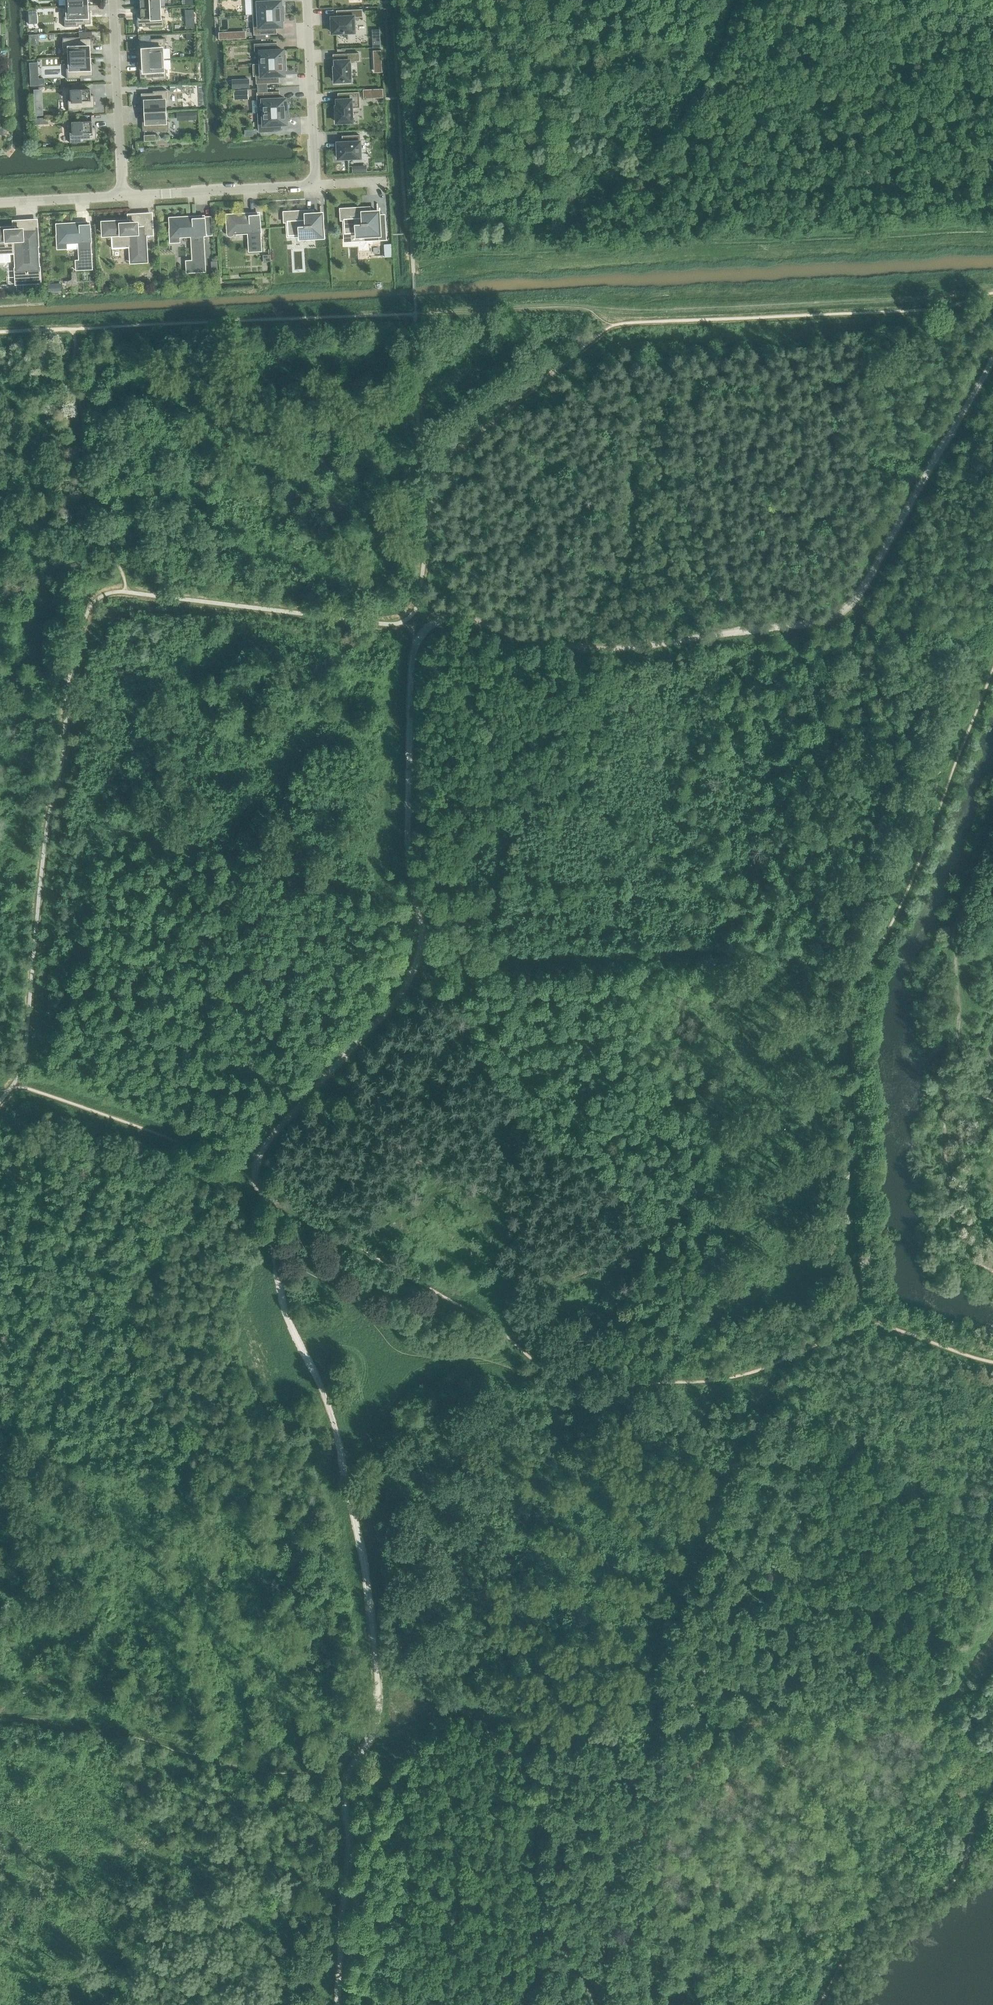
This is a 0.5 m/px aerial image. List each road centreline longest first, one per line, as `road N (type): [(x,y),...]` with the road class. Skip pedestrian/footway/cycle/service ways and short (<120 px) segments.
road 1 (residential): [(111,0),(121,196)]
road 2 (residential): [(121,196),(312,186)]
road 3 (residential): [(312,186),(304,0)]
road 4 (residential): [(0,202),(121,196)]

